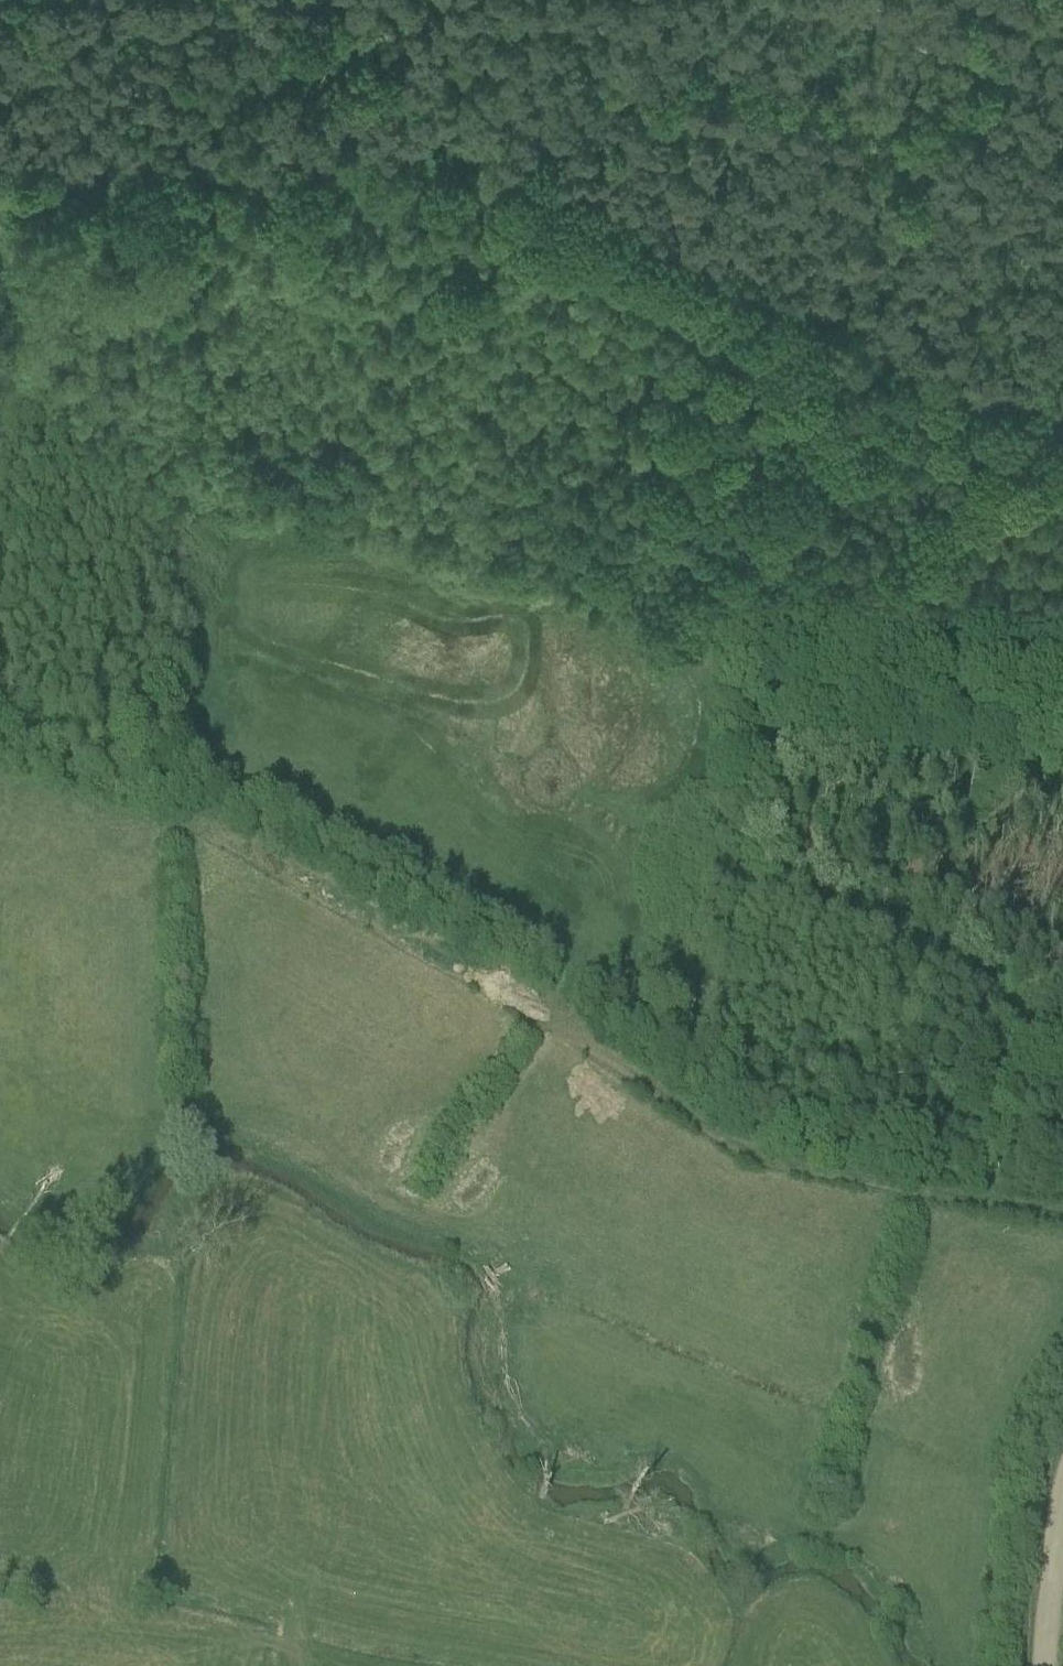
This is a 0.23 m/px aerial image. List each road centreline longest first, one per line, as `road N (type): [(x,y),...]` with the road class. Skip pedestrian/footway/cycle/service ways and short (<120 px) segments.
road 1 (track): [(0,178),(345,173),(448,164),(586,187),(788,259),(1062,417)]
road 2 (track): [(1062,1464),(1044,1665)]

